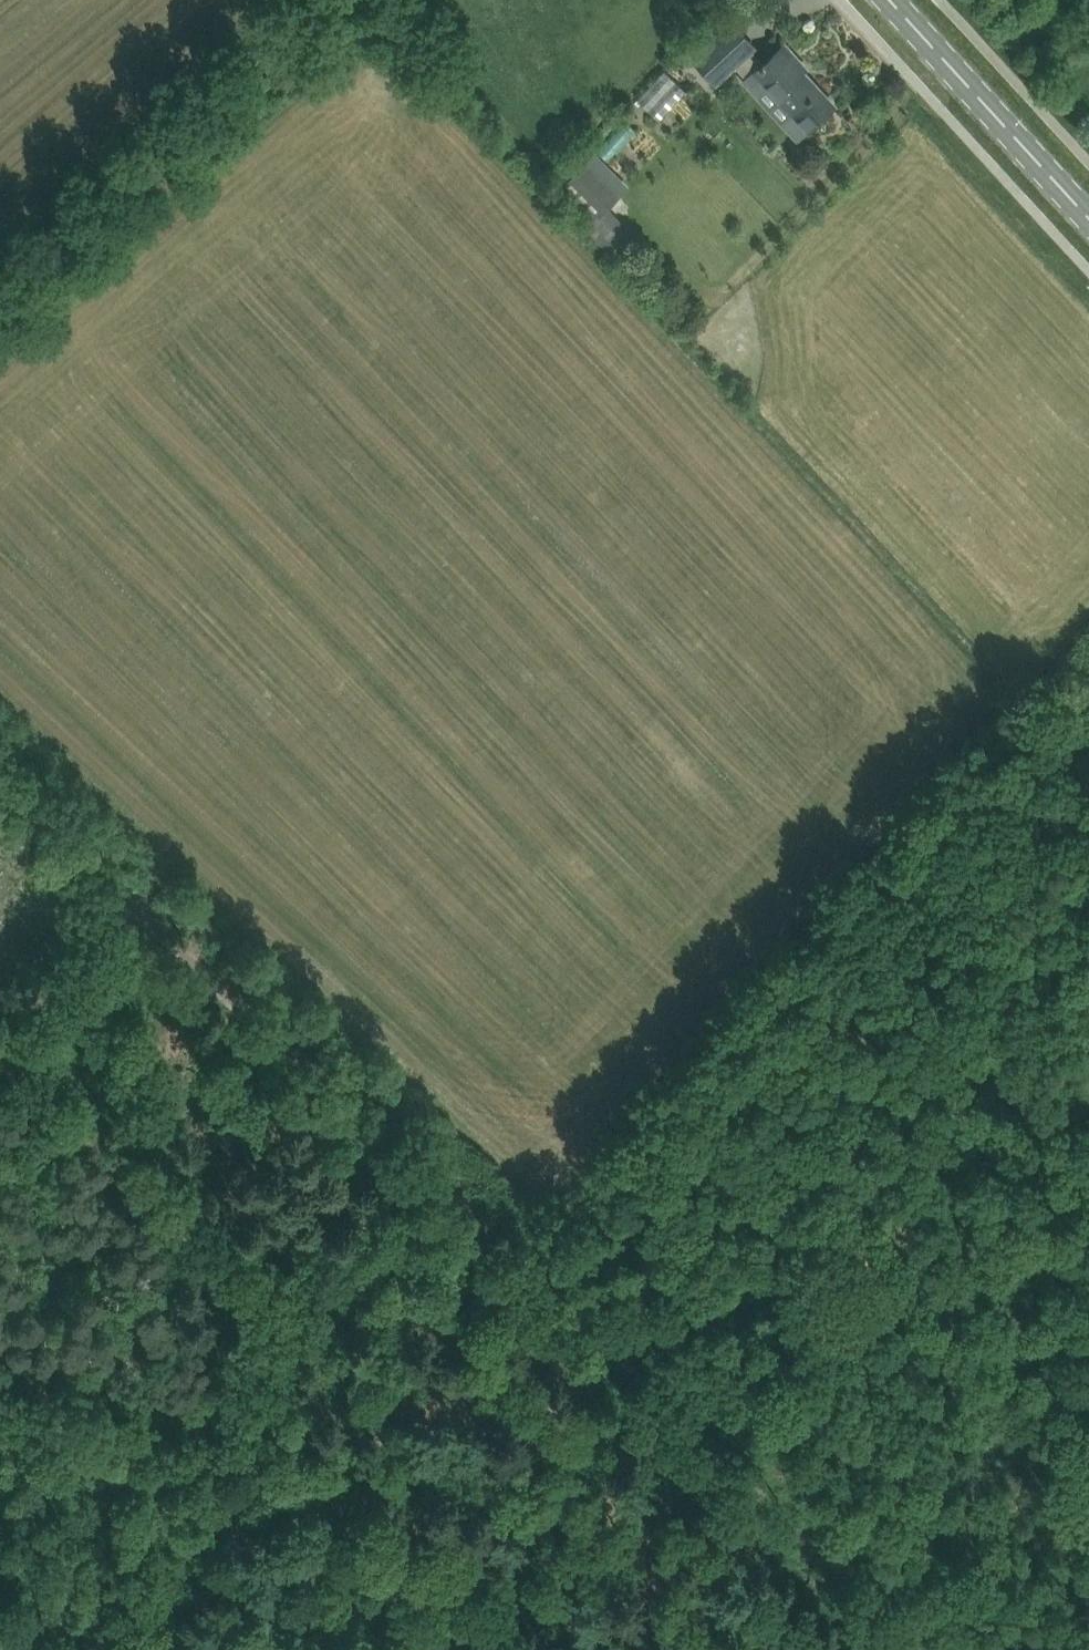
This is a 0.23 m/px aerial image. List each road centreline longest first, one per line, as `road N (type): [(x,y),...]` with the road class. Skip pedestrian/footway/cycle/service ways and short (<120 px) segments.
road 1 (track): [(896,1649),(0,799)]
road 2 (secondary): [(1088,219),(891,0)]

